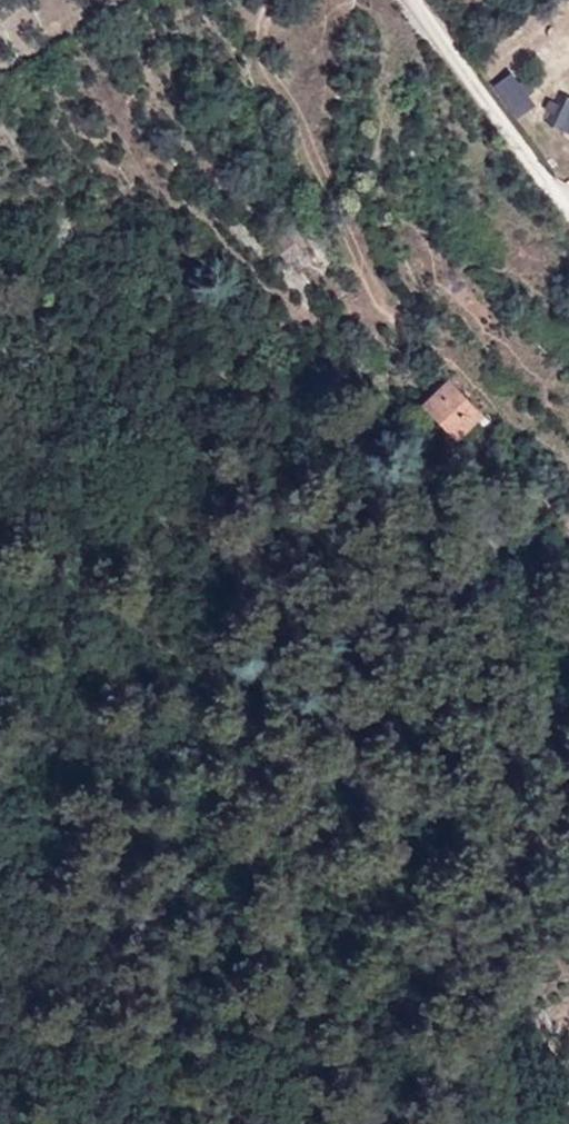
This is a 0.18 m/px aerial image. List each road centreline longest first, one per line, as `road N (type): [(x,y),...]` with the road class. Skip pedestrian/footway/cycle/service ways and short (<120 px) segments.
road 1 (track): [(420,0),(568,192)]

